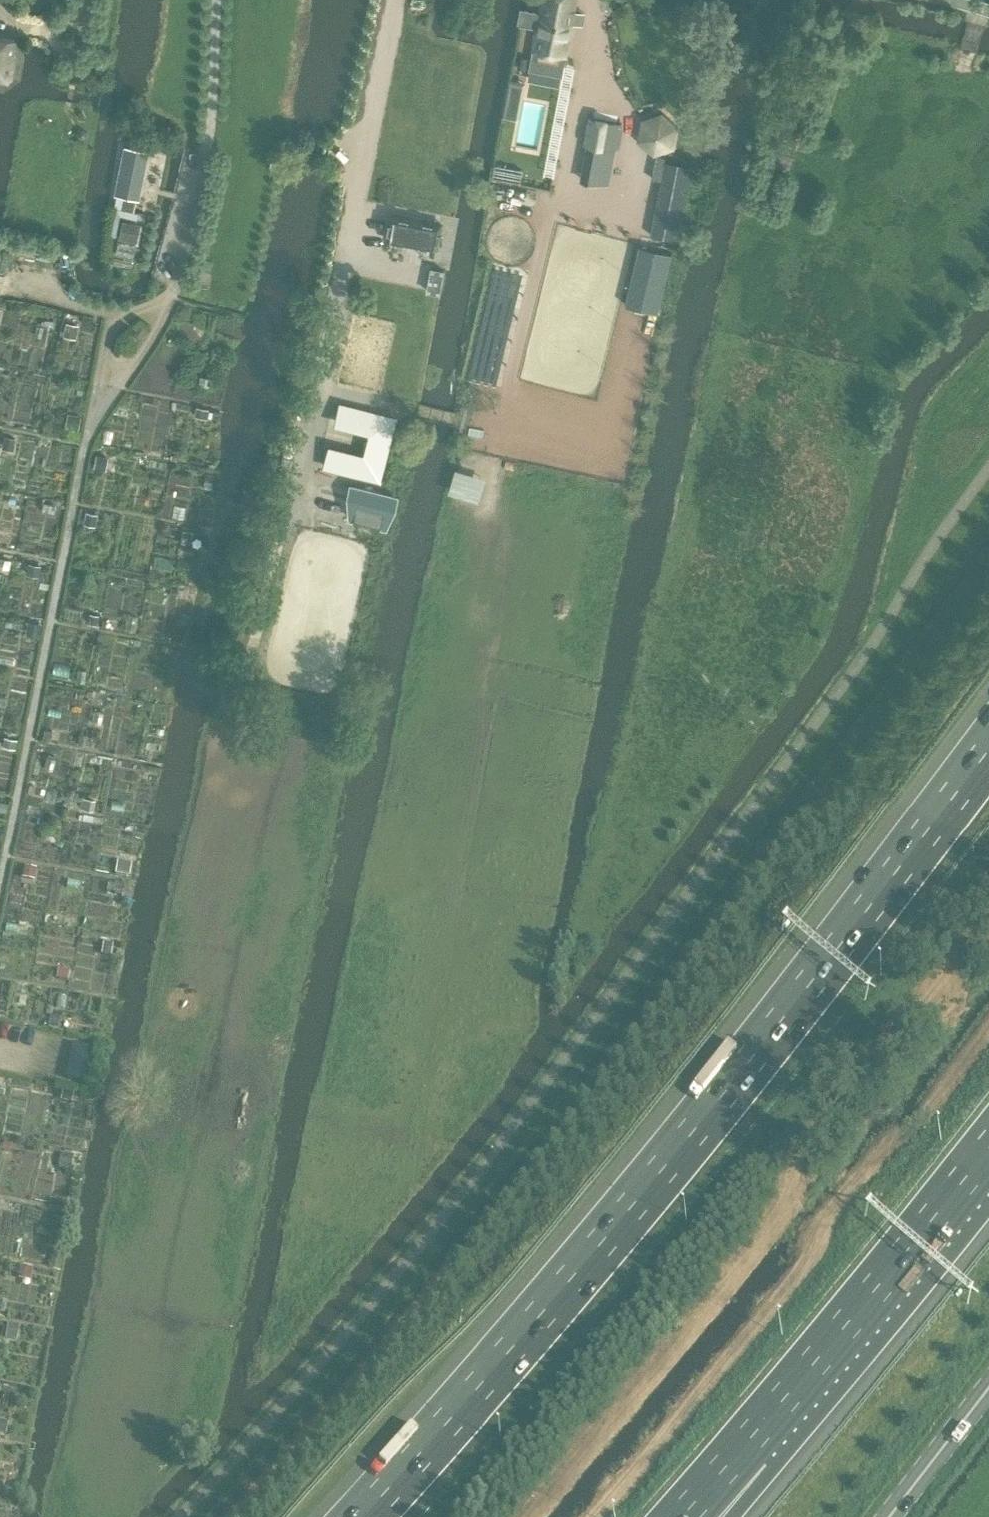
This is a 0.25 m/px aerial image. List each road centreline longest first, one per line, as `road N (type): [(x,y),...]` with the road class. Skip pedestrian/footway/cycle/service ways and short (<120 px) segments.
road 1 (motorway): [(988,749),(662,1170),(363,1516)]
road 2 (track): [(0,913),(91,441),(167,308),(188,247),(211,122),(218,0)]
road 3 (motorway): [(744,1446),(988,1148)]
road 4 (secondary): [(890,1516),(988,1389)]

